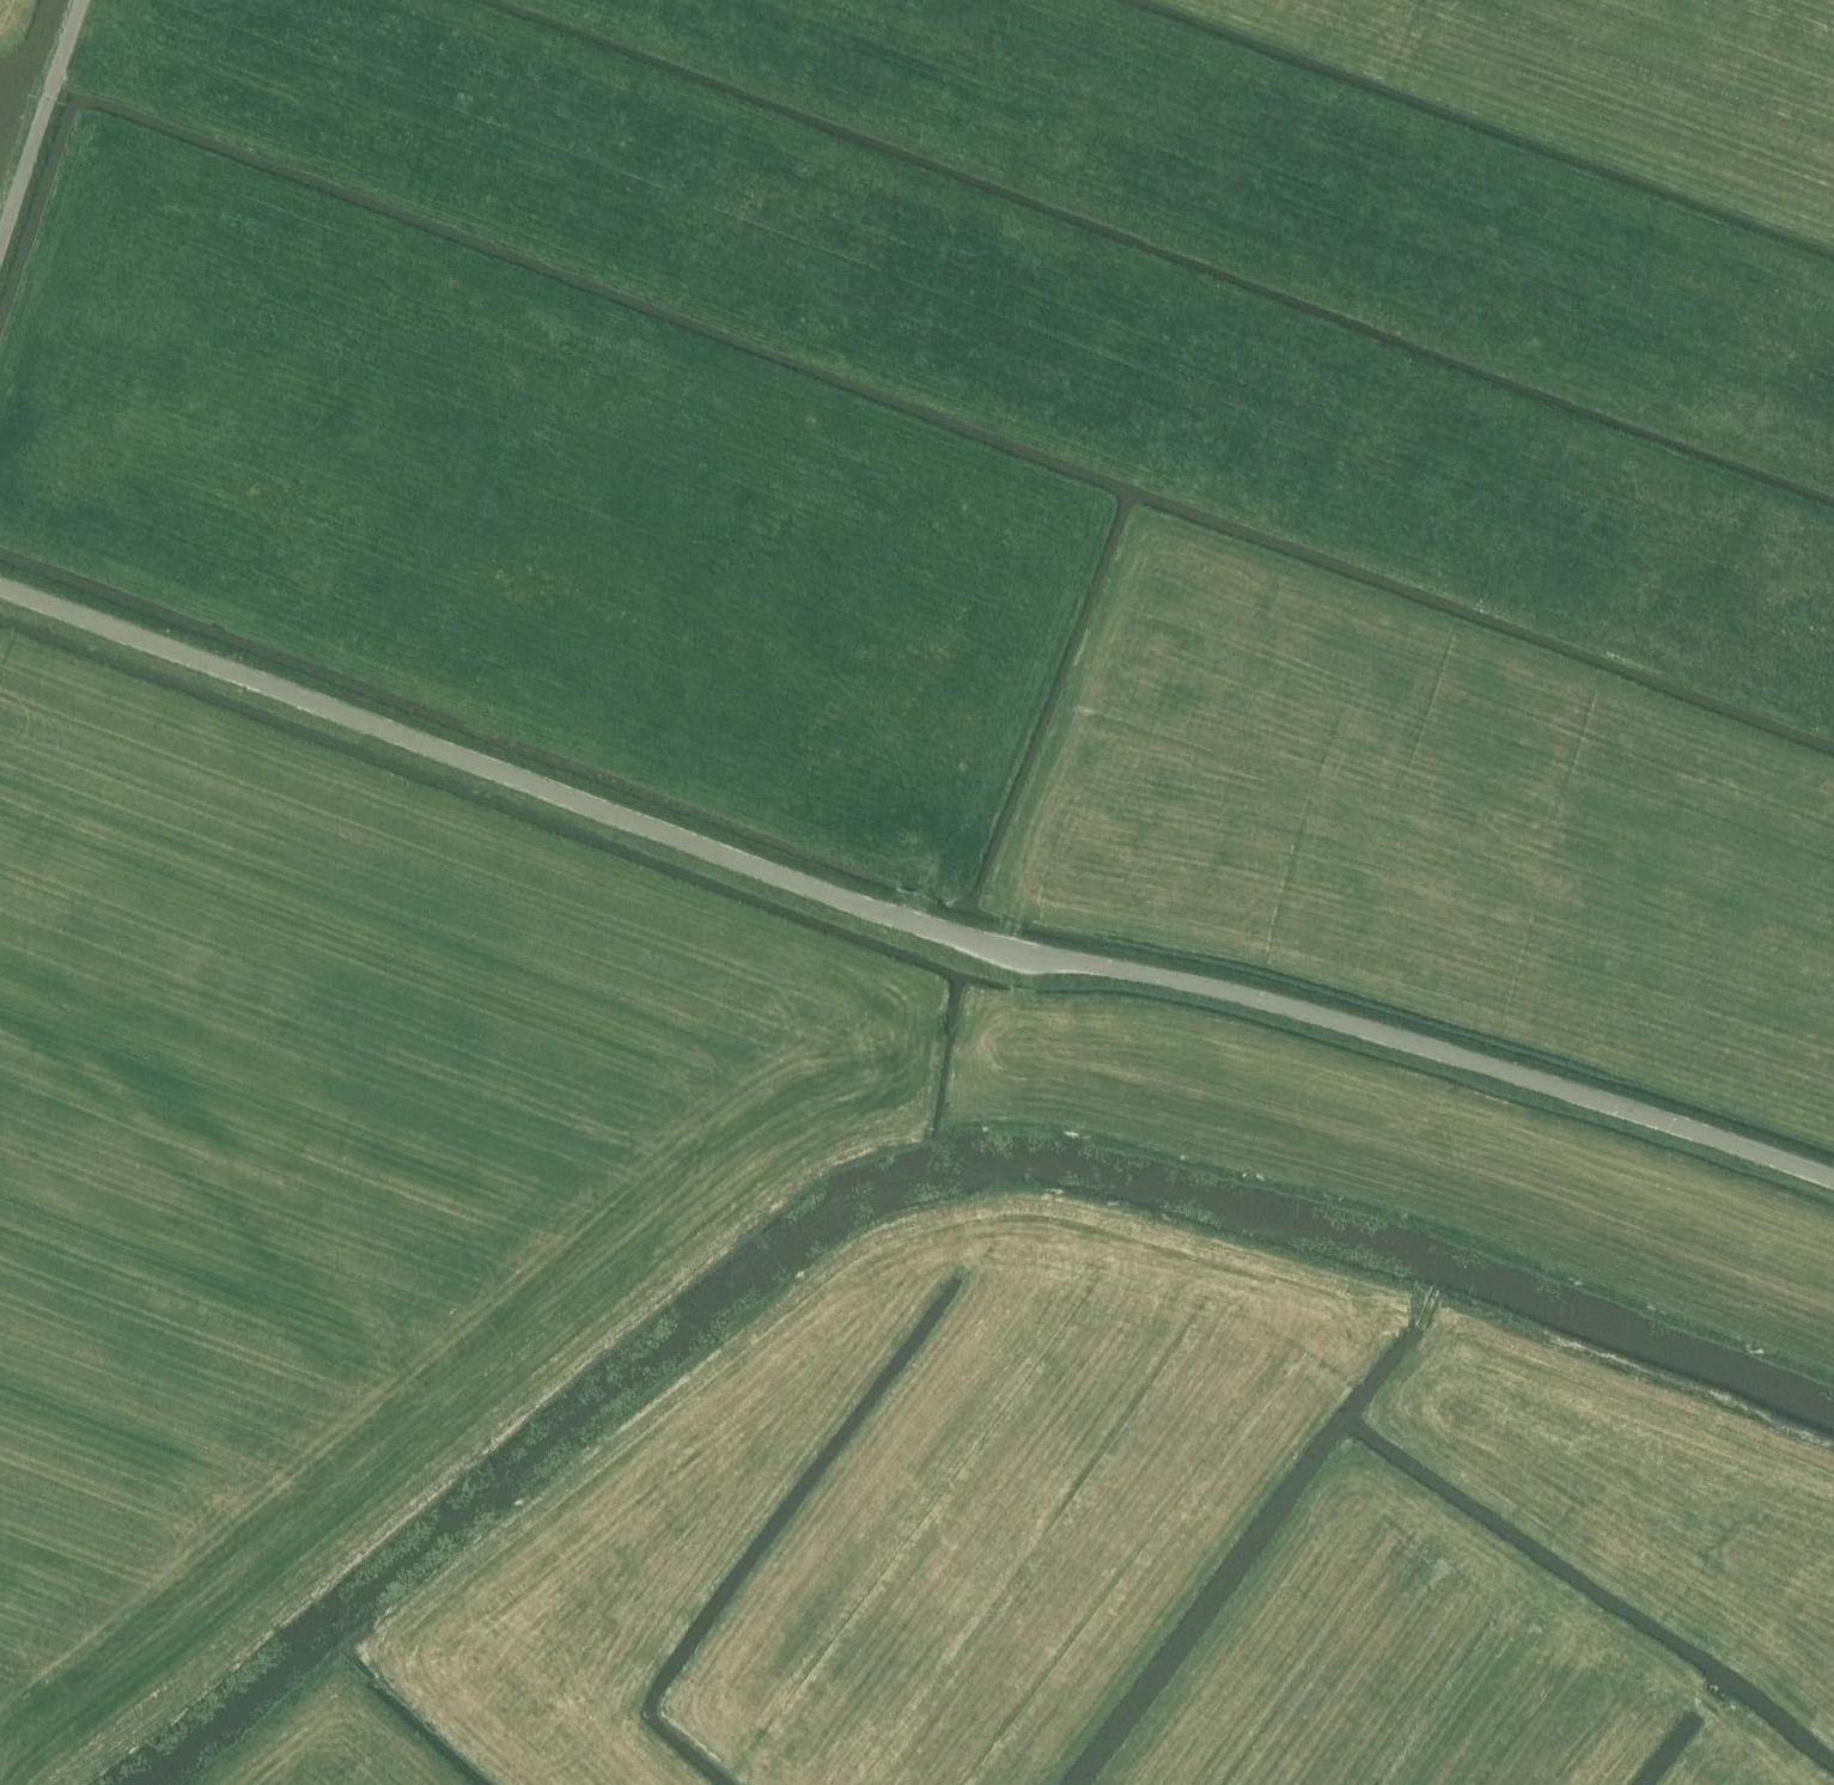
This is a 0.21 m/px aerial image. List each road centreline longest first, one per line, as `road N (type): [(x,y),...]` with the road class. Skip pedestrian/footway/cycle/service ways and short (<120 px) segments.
road 1 (residential): [(1833,1179),(1713,1133),(1206,985),(1030,956),(0,589)]

